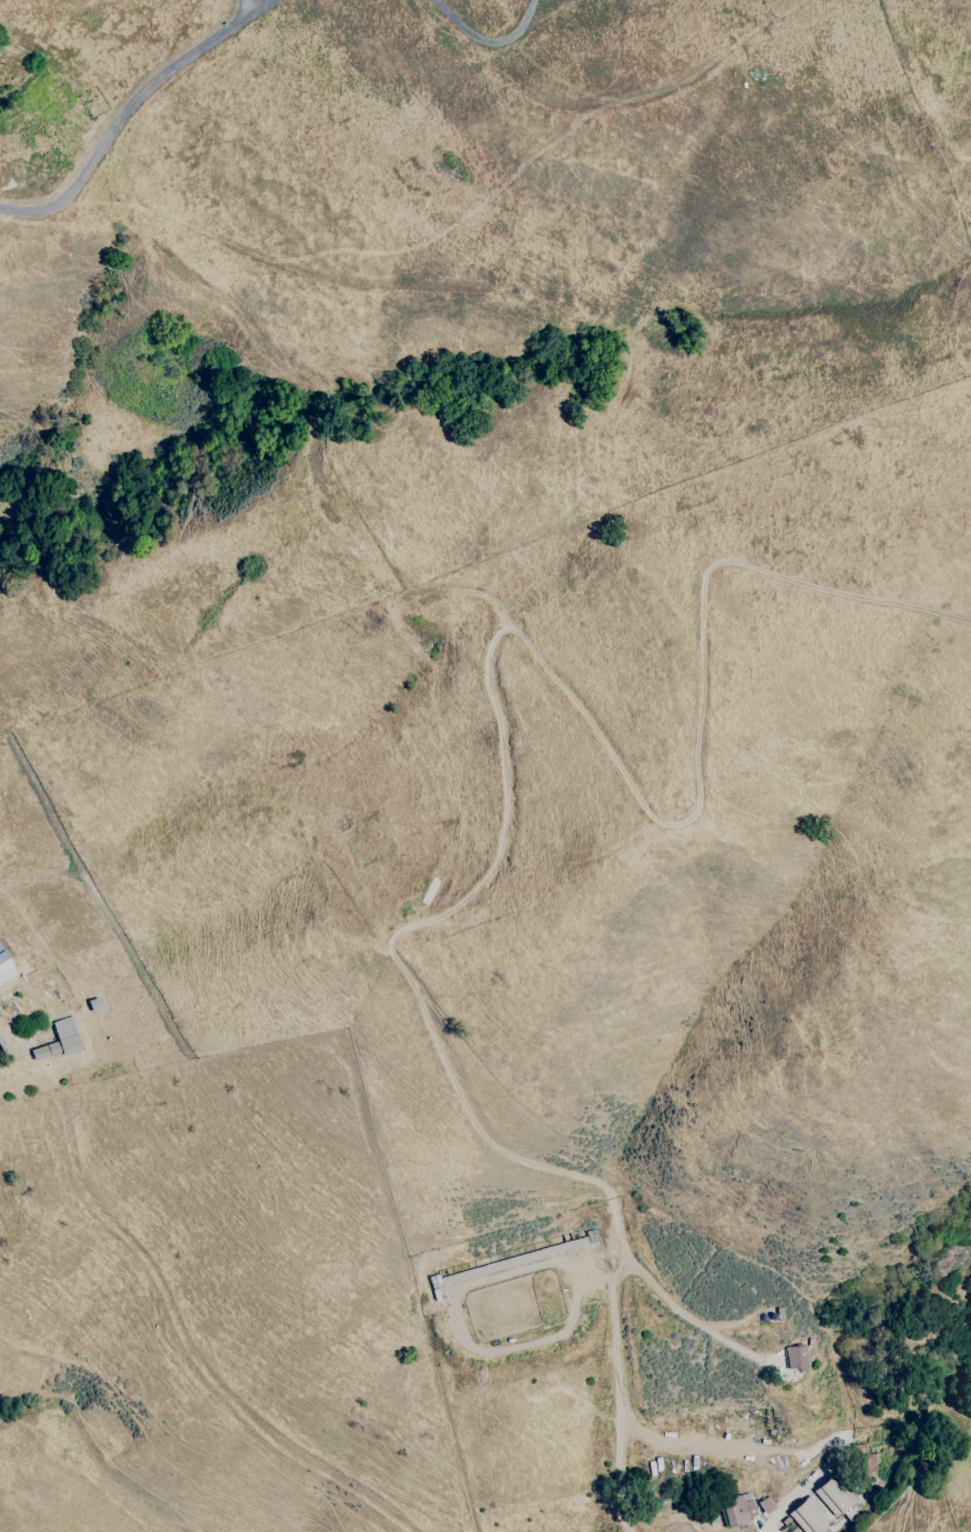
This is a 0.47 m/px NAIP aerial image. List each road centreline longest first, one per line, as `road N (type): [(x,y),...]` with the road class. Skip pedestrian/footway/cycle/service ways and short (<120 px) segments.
road 1 (residential): [(280,0),(135,99),(67,199),(25,215),(0,210)]
road 2 (residential): [(533,0),(511,39),(485,45),(435,0)]

